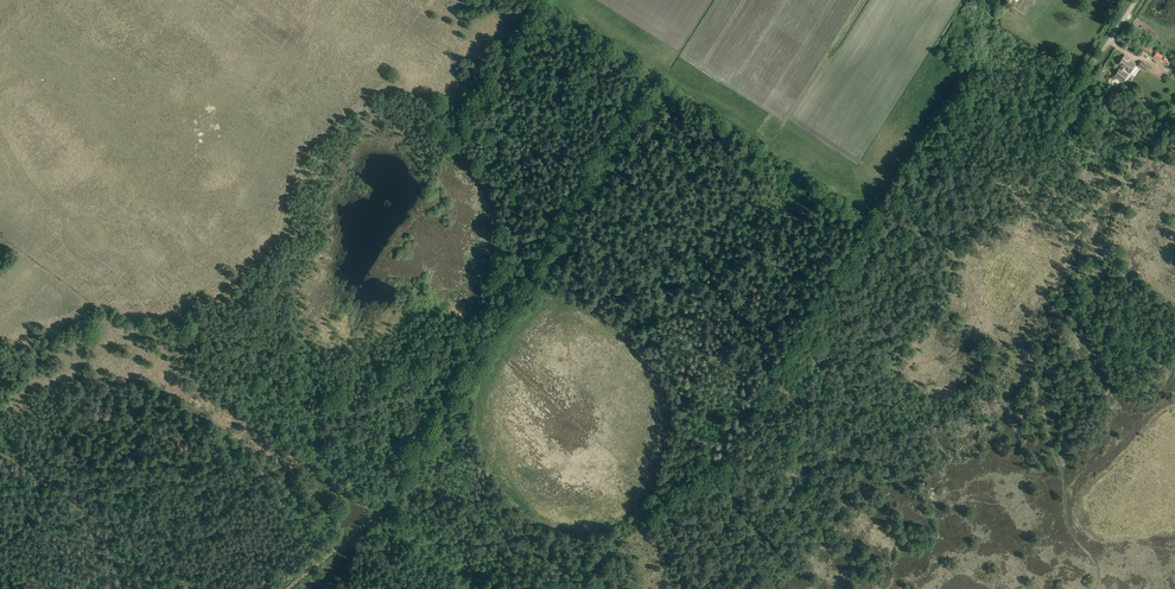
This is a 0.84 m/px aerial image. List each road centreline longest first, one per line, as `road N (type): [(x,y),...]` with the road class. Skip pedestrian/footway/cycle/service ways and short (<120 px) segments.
road 1 (track): [(1082,83),(1053,127),(874,227),(770,150),(672,298),(565,225)]
road 2 (track): [(288,588),(381,514),(664,75)]
road 3 (track): [(1093,588),(1097,570),(1068,529),(1062,473),(1037,392),(1116,253),(1129,189),(1128,132),(1082,83)]
road 4 (track): [(381,514),(287,459),(256,478),(166,568),(0,451)]
road 5 (track): [(555,0),(770,150)]

